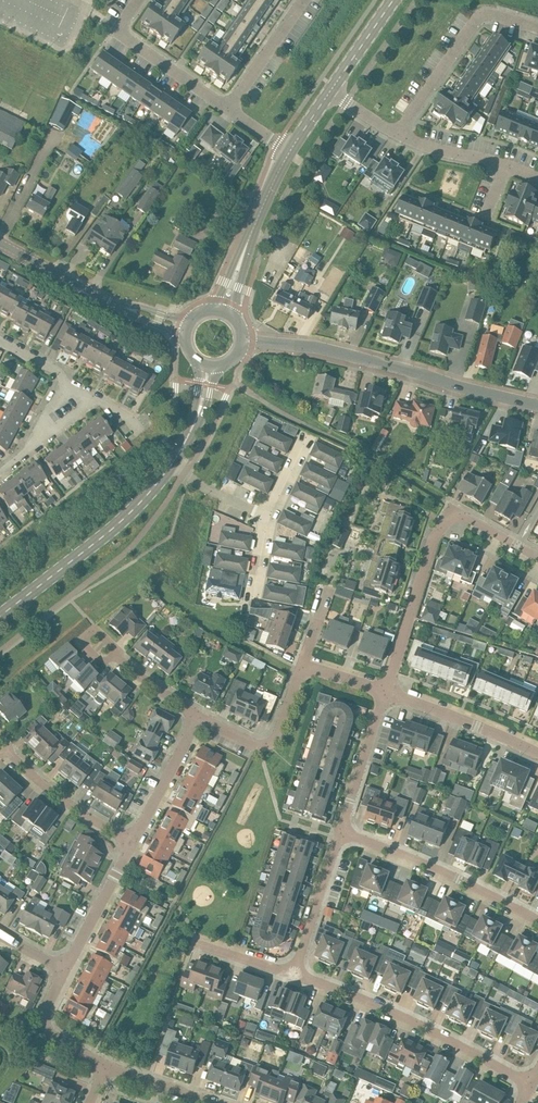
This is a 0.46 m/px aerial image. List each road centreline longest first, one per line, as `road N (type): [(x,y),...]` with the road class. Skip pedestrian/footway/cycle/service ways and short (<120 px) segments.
road 1 (tertiary): [(537,403),(313,347),(242,342)]
road 2 (residential): [(386,693),(444,523),(469,519),(537,559)]
road 3 (residential): [(532,1083),(385,1008),(295,975)]
road 4 (tertiary): [(0,617),(122,521),(173,462)]
road 5 (residential): [(537,921),(339,831)]
road 6 (residential): [(396,135),(483,13),(537,29)]
road 7 (tertiary): [(186,329),(106,300),(0,242)]
road 8 (tertiary): [(220,309),(289,153)]
road 9 (residential): [(537,753),(386,693)]
road 10 (residential): [(303,666),(270,744),(197,718)]
road 11 (residential): [(133,846),(9,750)]
road 12 (residential): [(295,975),(339,831)]
road 13 (residential): [(537,179),(396,135)]
road 14 (residential): [(339,831),(386,693)]
road 15 (residential): [(133,846),(197,718)]
road 16 (residential): [(66,968),(133,846)]
road 17 (residential): [(107,1066),(47,1031),(46,1001),(66,968)]
road 18 (residential): [(119,31),(228,108)]
road 19 (residential): [(228,108),(305,0)]

